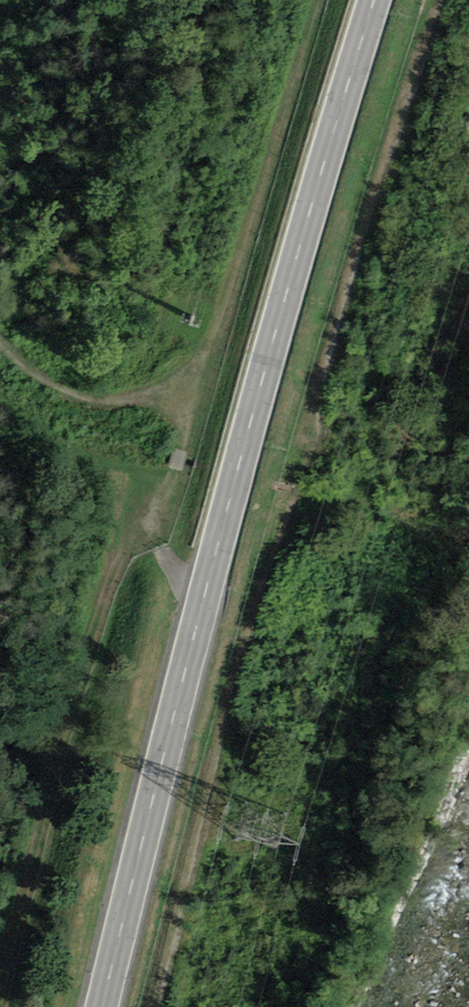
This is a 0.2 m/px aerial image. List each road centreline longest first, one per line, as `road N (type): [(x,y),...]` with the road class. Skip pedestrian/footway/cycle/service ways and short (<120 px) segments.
road 1 (track): [(161,1006),(221,766),(324,428),(337,334),(445,0)]
road 2 (secondary): [(375,0),(203,599),(105,1006)]
road 3 (track): [(310,0),(150,518)]
road 4 (track): [(186,385),(141,396),(82,397),(53,386),(0,341)]

